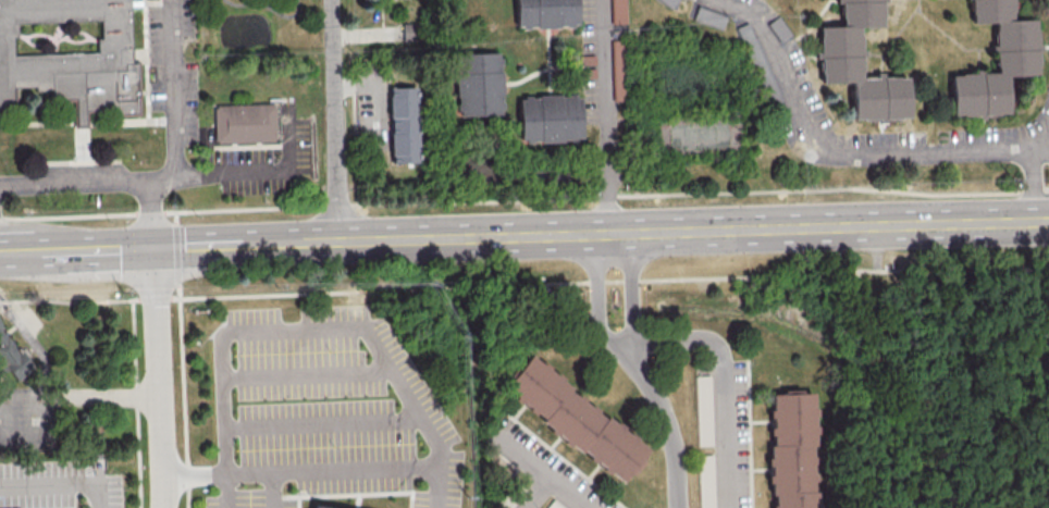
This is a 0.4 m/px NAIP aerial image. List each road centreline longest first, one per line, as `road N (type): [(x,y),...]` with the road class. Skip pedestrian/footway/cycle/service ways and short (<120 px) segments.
road 1 (secondary): [(1048,224),(35,256)]
road 2 (residential): [(718,0),(753,13),(764,26),(810,133),(838,152),(1023,148),(1048,132)]
road 3 (residential): [(162,507),(156,250)]
road 4 (residential): [(338,244),(332,0)]
road 5 (residential): [(601,0),(608,238)]
road 6 (residential): [(629,342),(672,434),(680,507)]
road 7 (residential): [(590,238),(596,323),(603,336),(629,342)]

